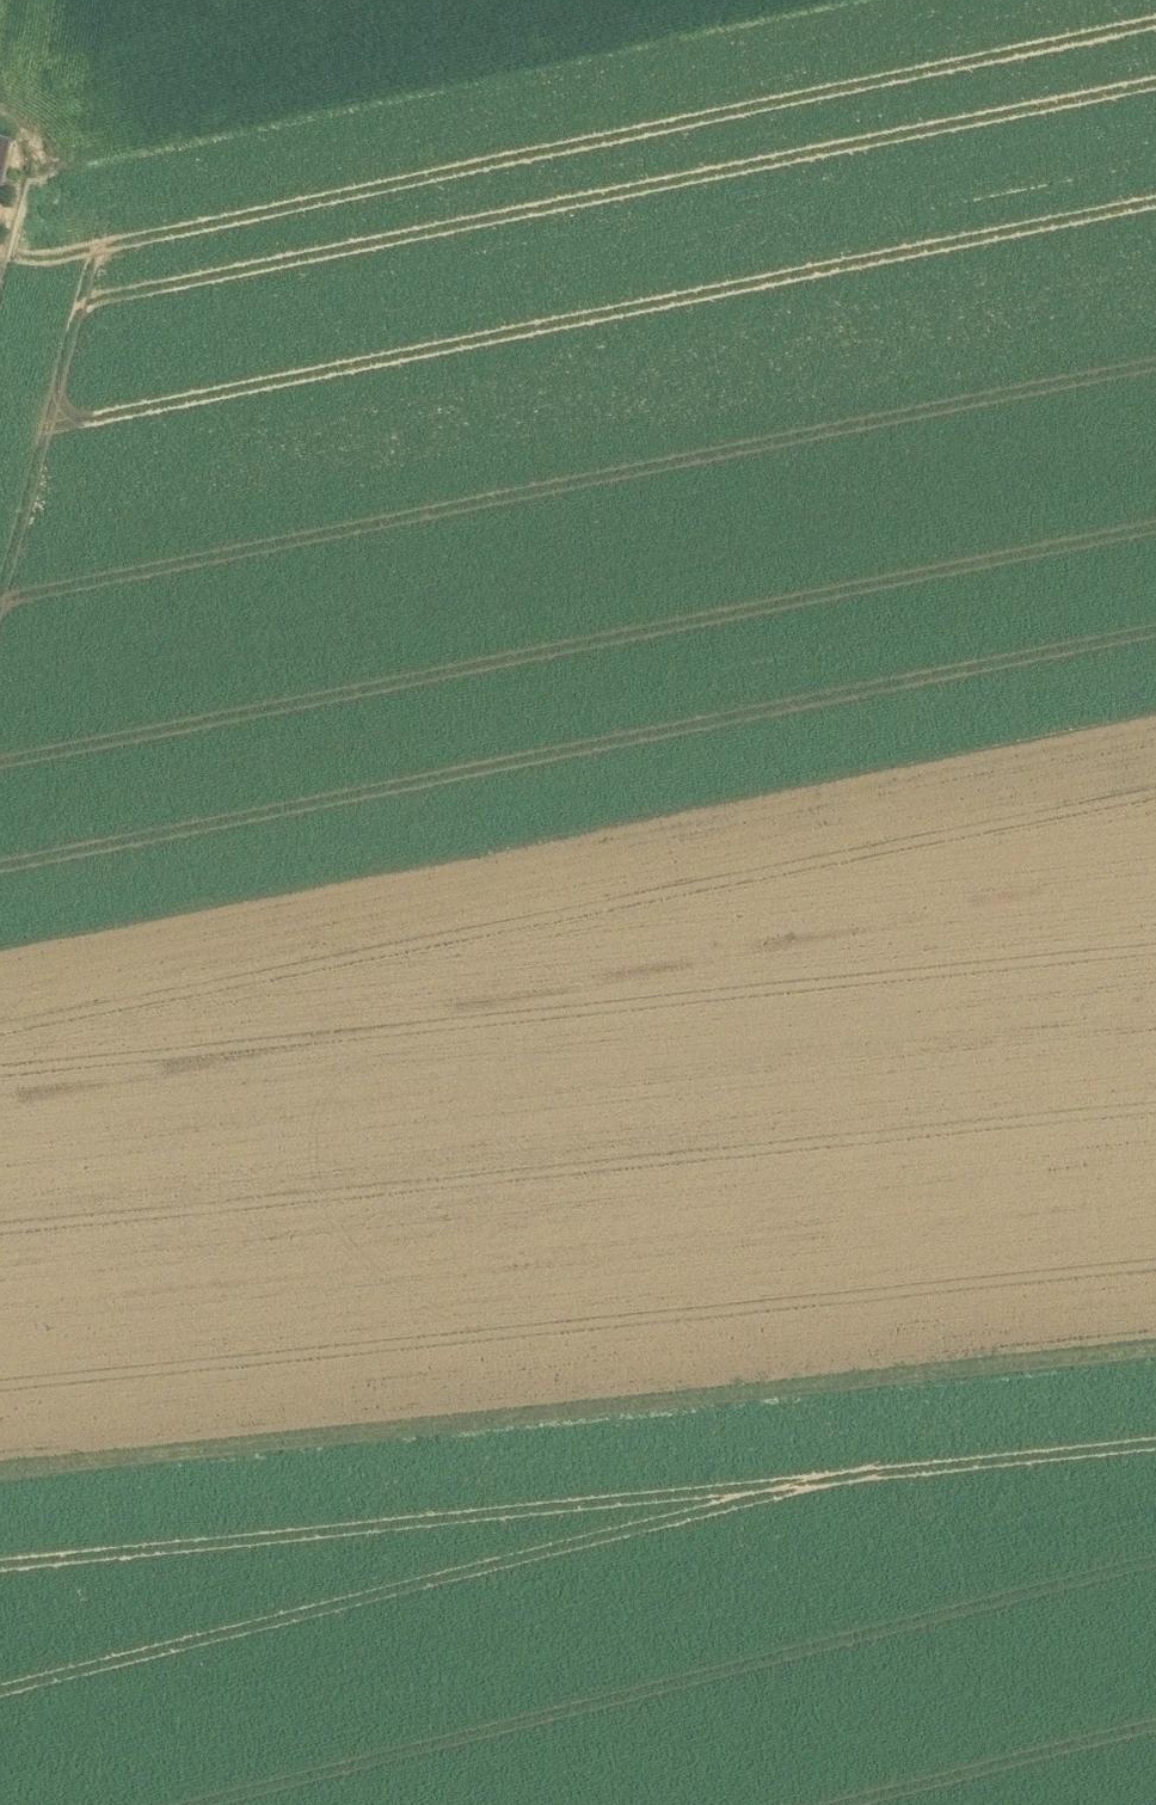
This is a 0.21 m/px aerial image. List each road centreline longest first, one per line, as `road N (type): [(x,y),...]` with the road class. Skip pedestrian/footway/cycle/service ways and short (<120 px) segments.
road 1 (track): [(0,1471),(1155,1348)]

